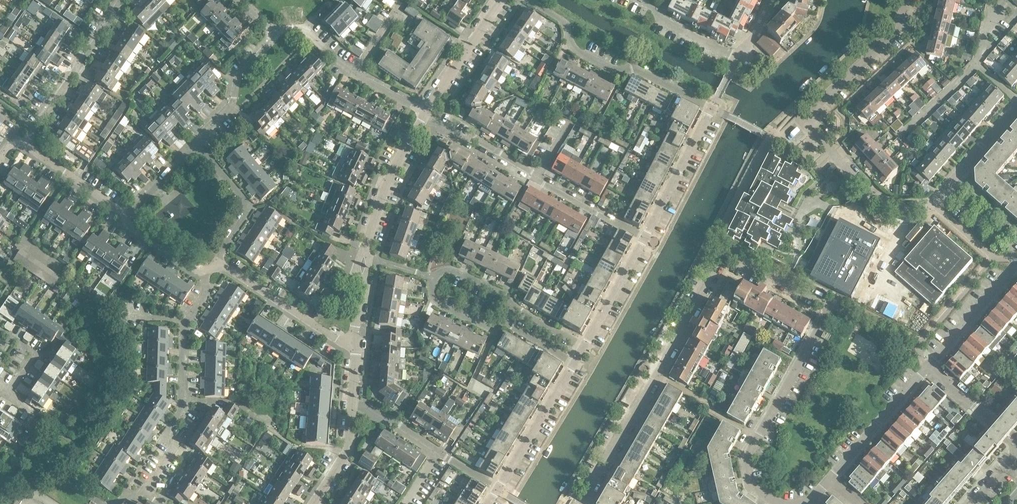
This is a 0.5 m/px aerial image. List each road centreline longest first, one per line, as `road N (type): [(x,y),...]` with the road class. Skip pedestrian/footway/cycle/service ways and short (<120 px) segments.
road 1 (residential): [(761,500),(746,486),(748,444),(831,301),(727,253)]
road 2 (residential): [(583,503),(727,253)]
road 3 (residential): [(644,238),(424,113)]
road 4 (residential): [(146,494),(177,445),(171,436),(189,404),(186,327),(212,286),(209,271)]
road 5 (residential): [(927,364),(1015,263),(1013,249),(947,188)]
road 6 (residential): [(712,109),(630,66),(584,60),(564,22),(526,0)]
road 7 (residential): [(817,138),(802,119),(887,40),(904,0)]
road 8 (residential): [(28,145),(118,0)]
road 9 (residential): [(497,490),(352,401)]
road 10 (residential): [(817,138),(875,198),(932,204),(947,188)]
road 11 (residential): [(356,343),(338,340),(218,262)]
road 12 (residential): [(363,256),(392,171),(424,113)]
road 13 (residential): [(830,479),(927,364)]
road 14 (residential): [(497,490),(572,362)]
road 15 (residential): [(644,238),(712,109)]
road 16 (residential): [(218,262),(246,214),(244,198),(197,143)]
road 17 (residential): [(197,143),(232,107),(244,66),(276,32)]
road 18 (residential): [(424,113),(501,0)]
road 19 (residential): [(581,346),(644,238)]
road 20 (residential): [(127,216),(28,145)]

